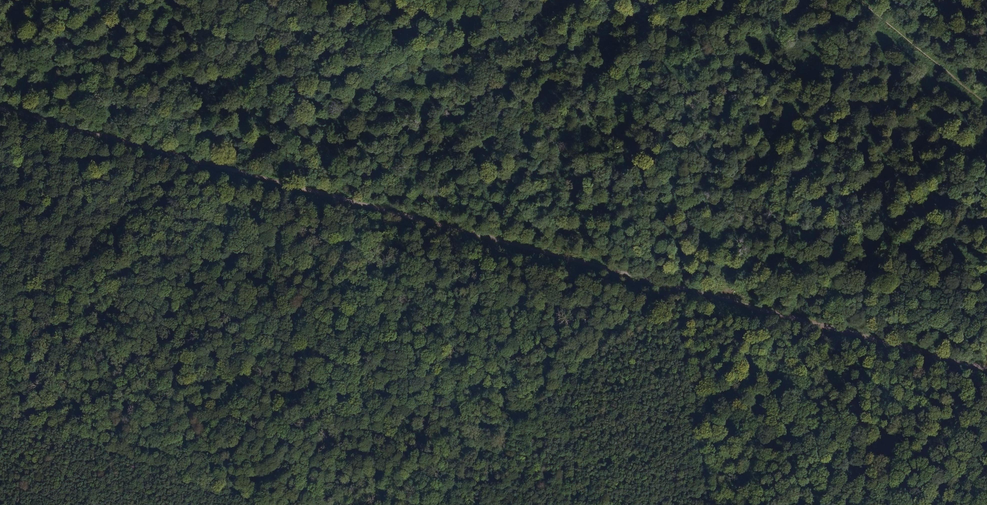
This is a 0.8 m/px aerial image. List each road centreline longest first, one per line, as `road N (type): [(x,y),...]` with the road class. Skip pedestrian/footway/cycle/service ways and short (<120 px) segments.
road 1 (track): [(0,109),(986,370)]

